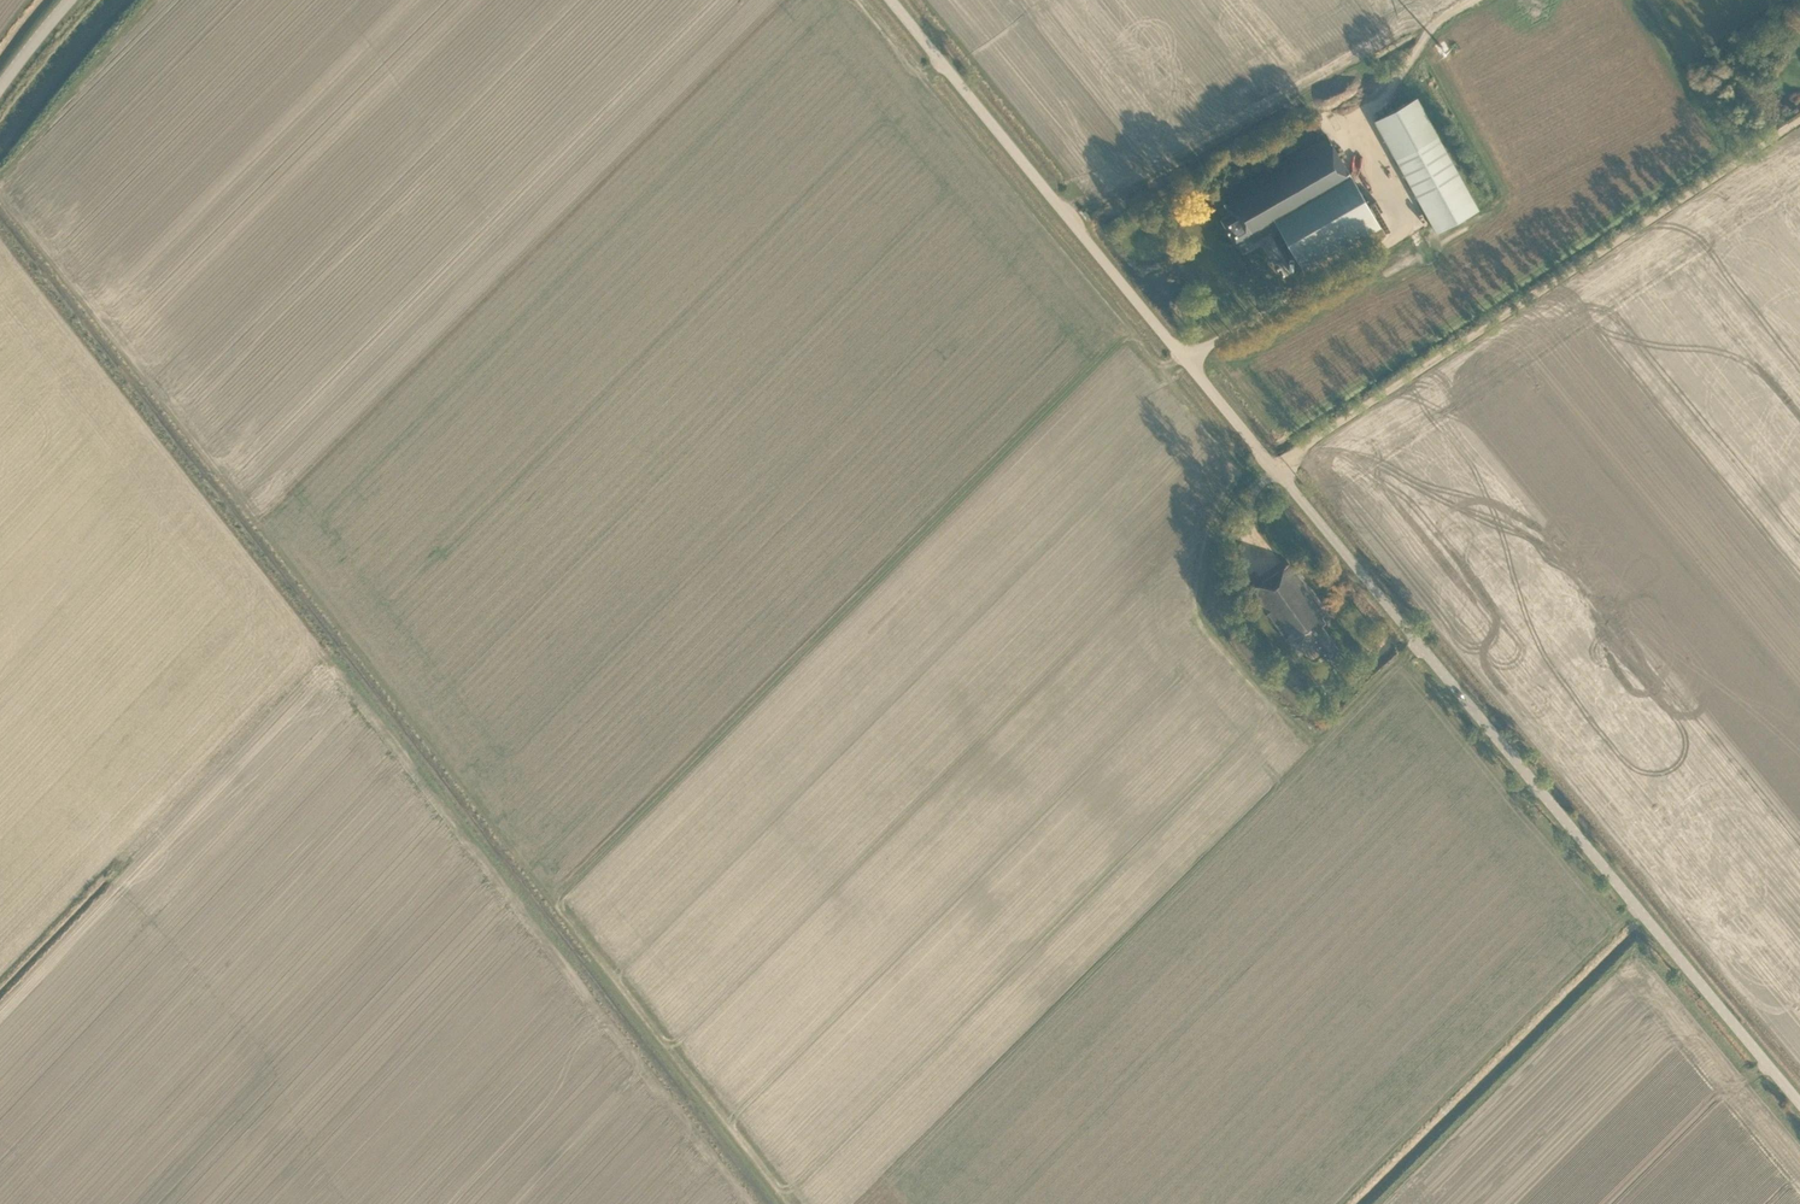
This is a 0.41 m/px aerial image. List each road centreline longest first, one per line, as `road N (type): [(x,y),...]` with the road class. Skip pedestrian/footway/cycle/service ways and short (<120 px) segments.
road 1 (tertiary): [(1799,1108),(888,0)]

